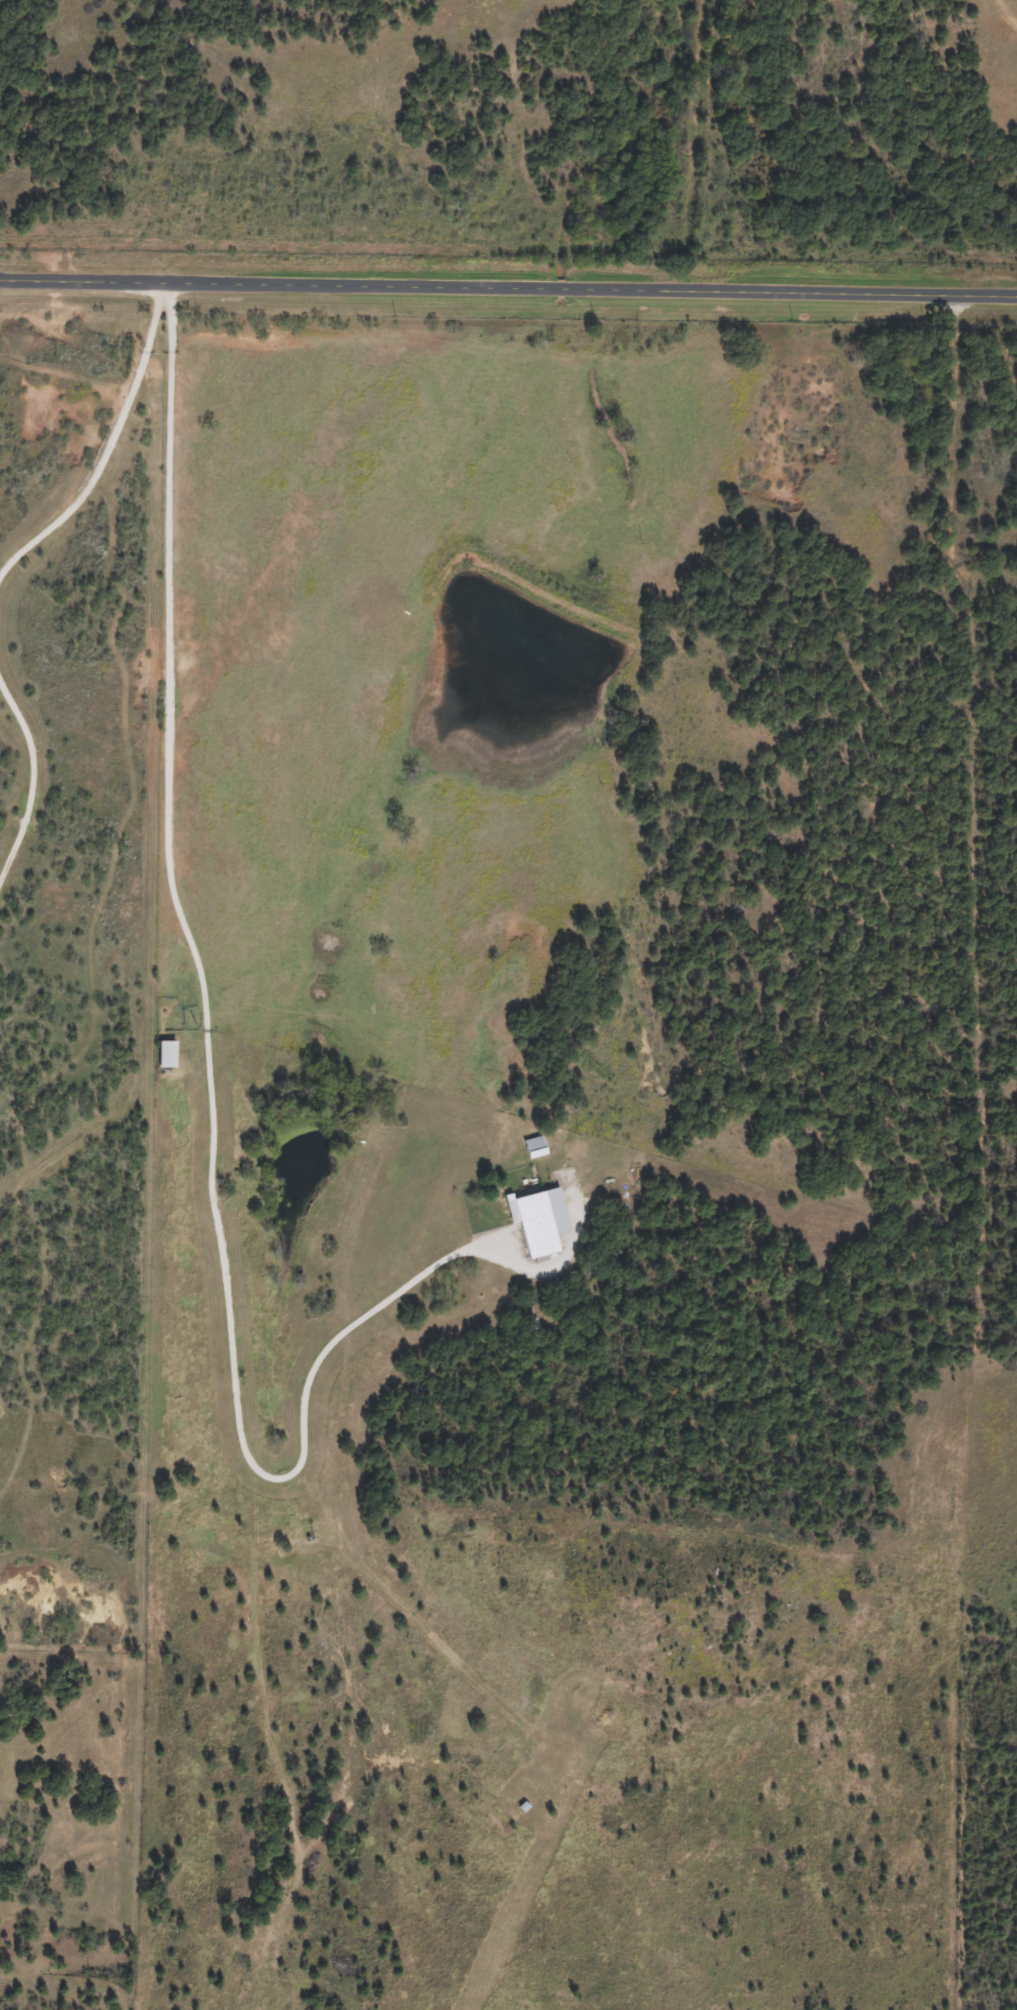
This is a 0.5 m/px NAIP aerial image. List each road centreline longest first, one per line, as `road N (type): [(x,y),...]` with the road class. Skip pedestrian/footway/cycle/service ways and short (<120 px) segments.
road 1 (secondary): [(0,279),(1016,294)]

